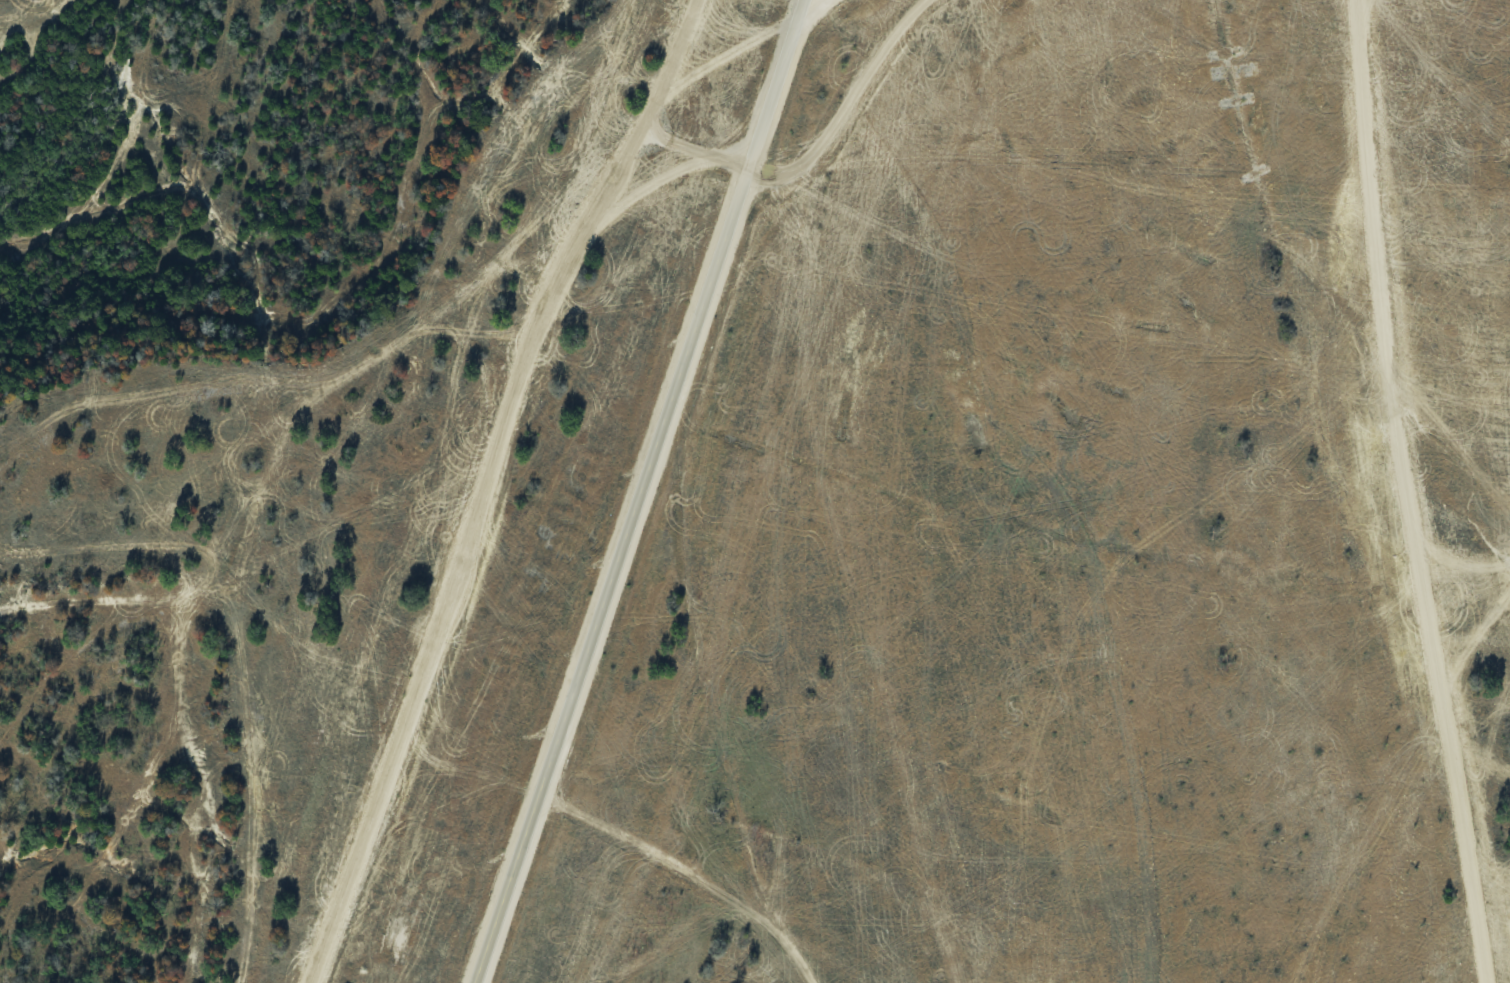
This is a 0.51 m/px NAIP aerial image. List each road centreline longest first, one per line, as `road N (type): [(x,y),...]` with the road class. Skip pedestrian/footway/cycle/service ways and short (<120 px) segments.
road 1 (tertiary): [(805,14),(478,982)]
road 2 (track): [(1488,982),(1383,324),(1362,0)]

